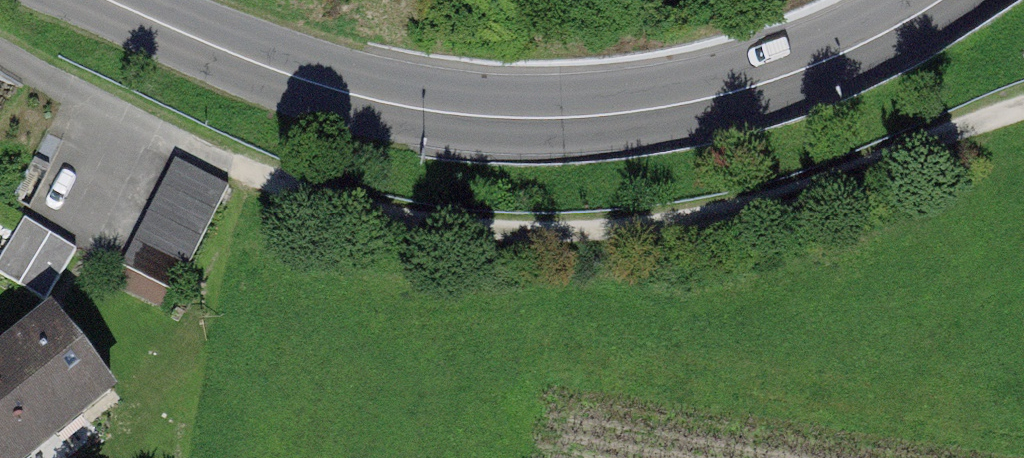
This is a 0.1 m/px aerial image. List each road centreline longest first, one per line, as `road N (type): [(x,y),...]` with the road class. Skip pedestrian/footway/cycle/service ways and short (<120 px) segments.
road 1 (track): [(0,52),(262,178),(516,235),(790,205),(1023,119)]
road 2 (primary): [(937,0),(778,78),(678,105),(473,116),(261,65),(114,0)]

